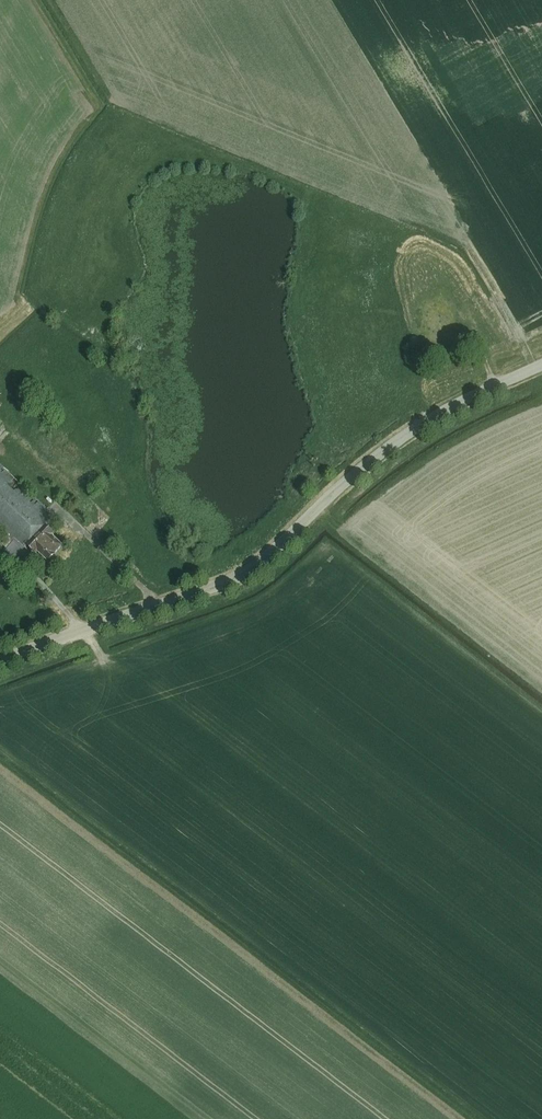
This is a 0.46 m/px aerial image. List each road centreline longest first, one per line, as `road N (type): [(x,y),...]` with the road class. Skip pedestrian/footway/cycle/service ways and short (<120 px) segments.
road 1 (tertiary): [(0,660),(249,572),(406,434),(541,364)]

